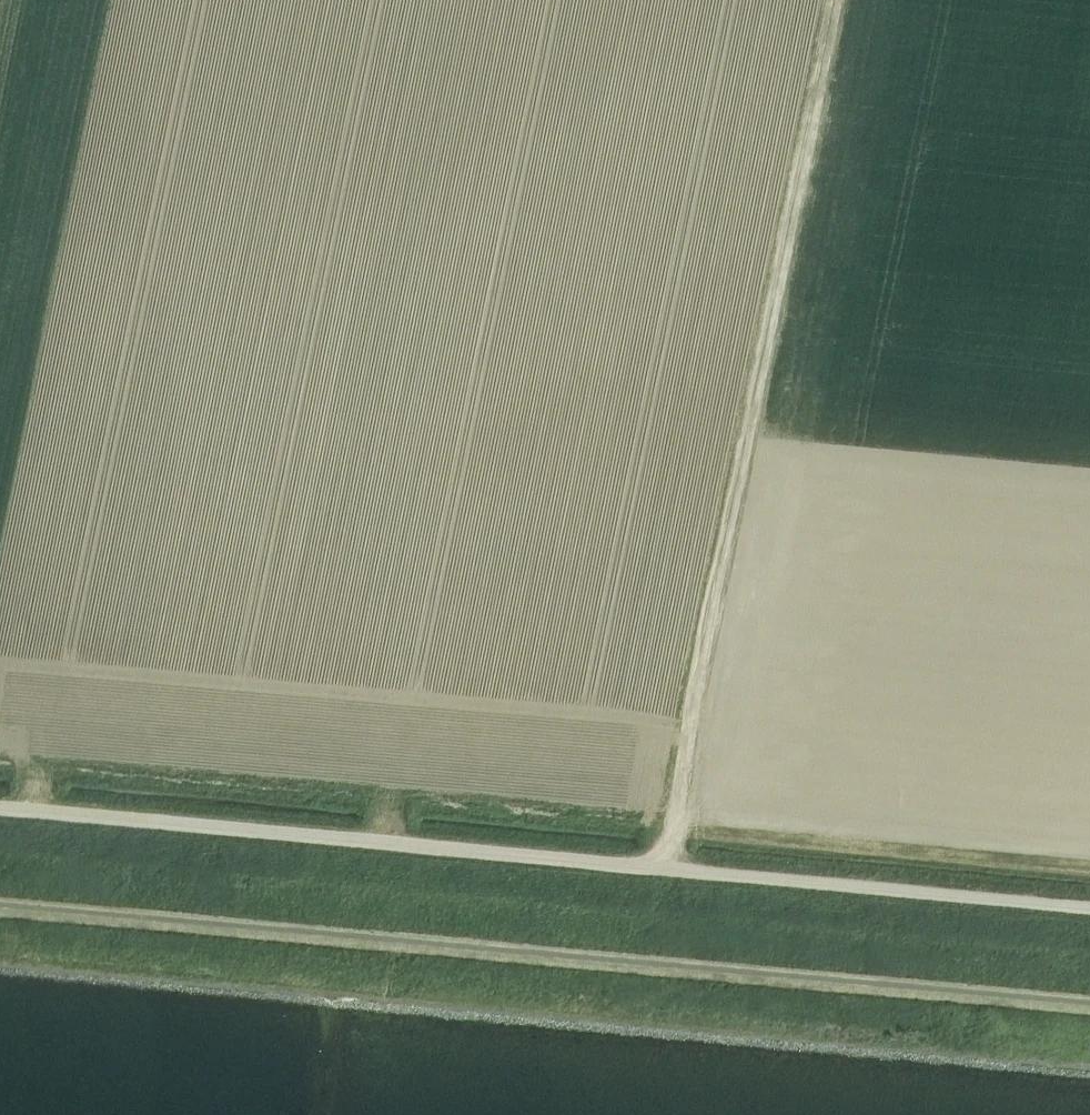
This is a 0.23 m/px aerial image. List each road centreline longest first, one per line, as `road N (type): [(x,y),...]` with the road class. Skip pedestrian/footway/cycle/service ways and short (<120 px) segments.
road 1 (track): [(0,808),(1089,907)]
road 2 (track): [(664,867),(838,0)]

